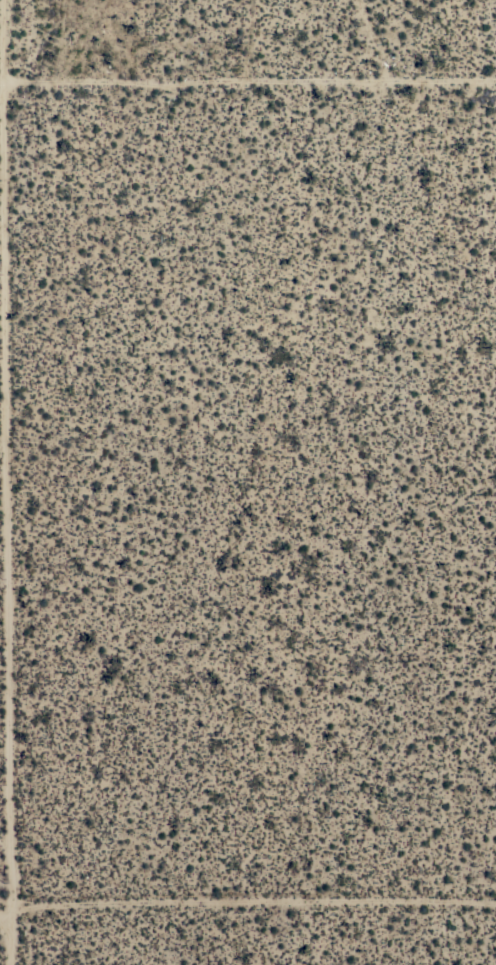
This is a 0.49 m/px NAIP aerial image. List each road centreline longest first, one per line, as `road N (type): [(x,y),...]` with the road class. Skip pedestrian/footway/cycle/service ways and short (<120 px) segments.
road 1 (residential): [(9,0),(9,964)]
road 2 (residential): [(495,905),(9,903)]
road 3 (residential): [(9,90),(495,90)]

